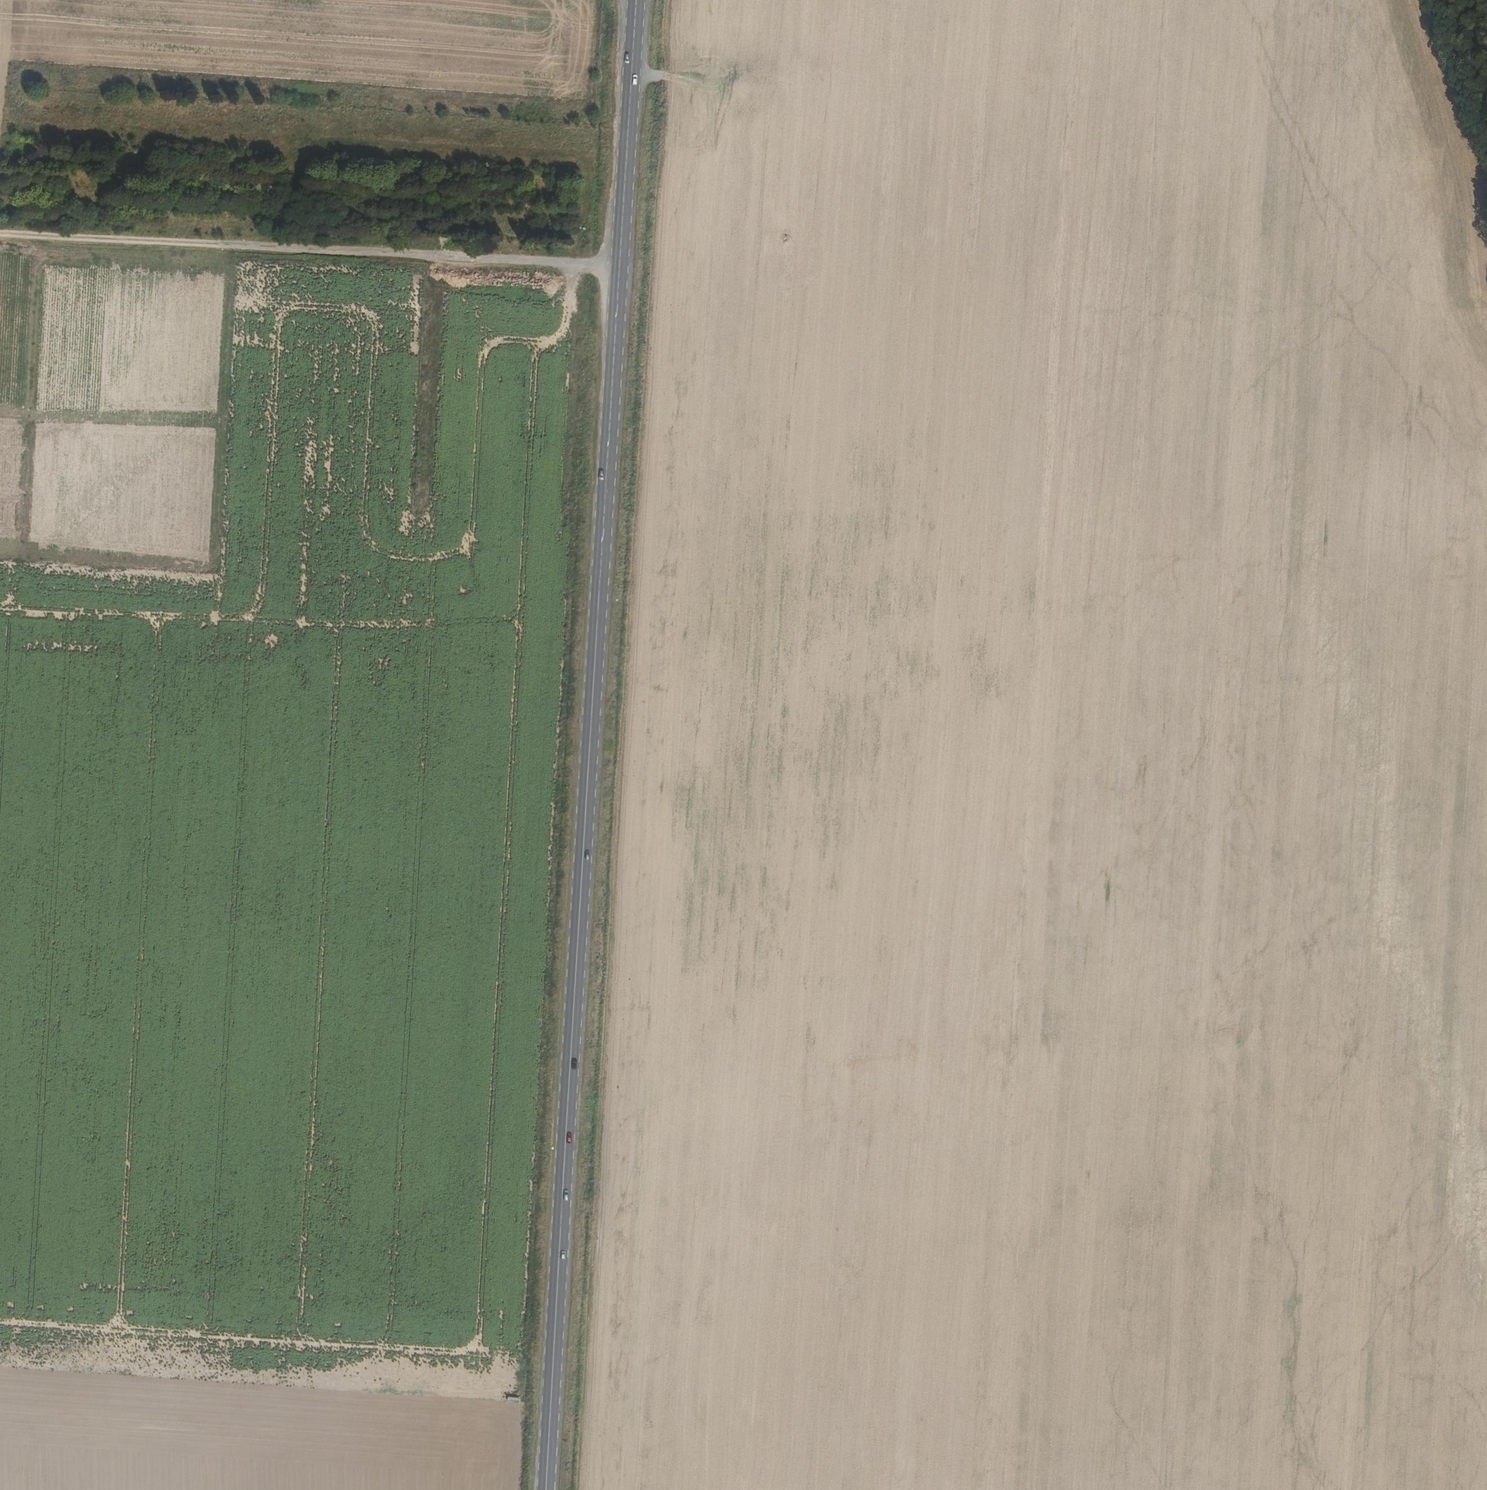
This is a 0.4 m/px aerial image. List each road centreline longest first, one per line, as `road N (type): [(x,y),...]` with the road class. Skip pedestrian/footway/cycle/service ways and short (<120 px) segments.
road 1 (primary): [(551,1489),(643,0)]
road 2 (track): [(0,234),(626,276)]

